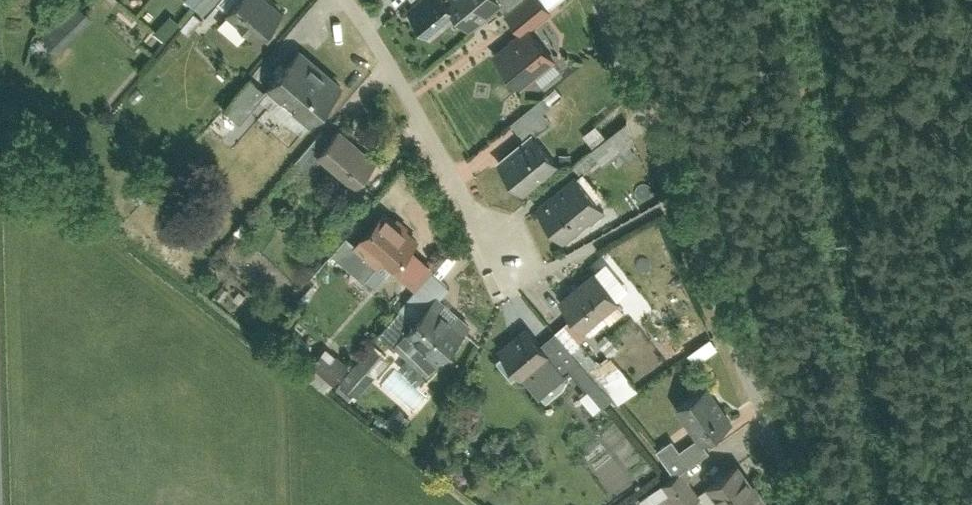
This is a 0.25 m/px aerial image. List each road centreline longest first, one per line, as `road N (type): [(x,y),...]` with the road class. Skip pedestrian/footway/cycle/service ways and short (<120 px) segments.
road 1 (residential): [(809,504),(597,0)]
road 2 (residential): [(346,0),(422,121),(477,228),(510,263)]

